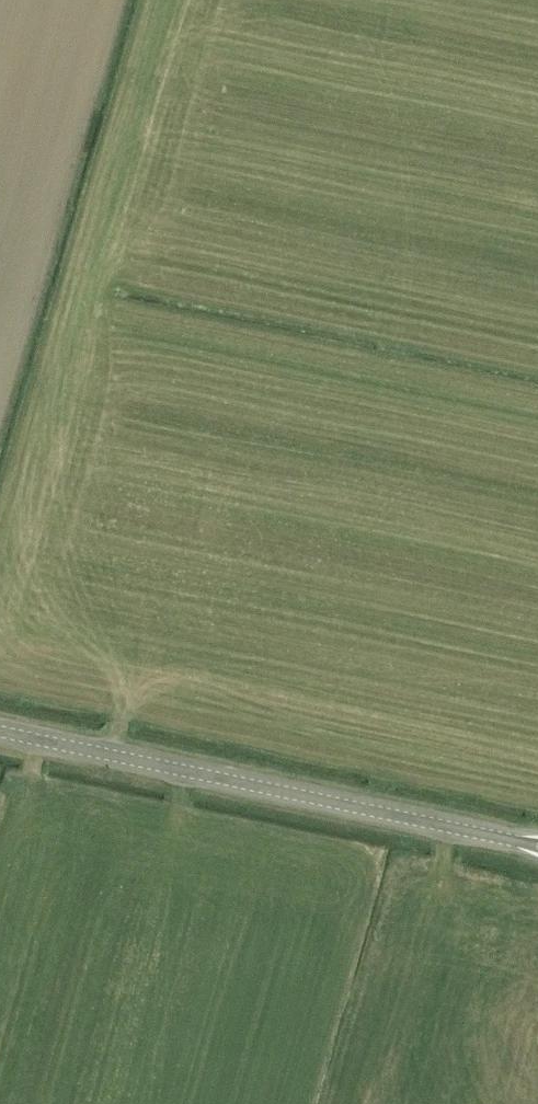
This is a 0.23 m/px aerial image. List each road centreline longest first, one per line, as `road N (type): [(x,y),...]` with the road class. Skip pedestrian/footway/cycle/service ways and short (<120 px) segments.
road 1 (tertiary): [(537,844),(0,727)]

